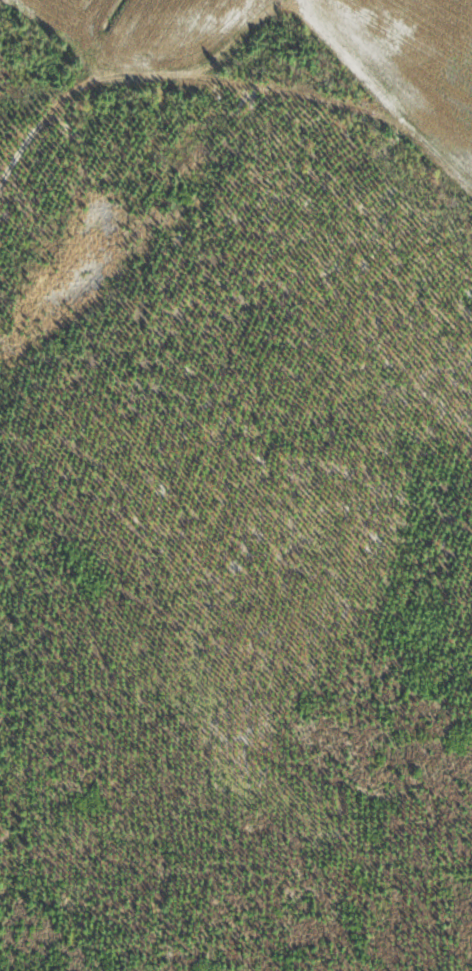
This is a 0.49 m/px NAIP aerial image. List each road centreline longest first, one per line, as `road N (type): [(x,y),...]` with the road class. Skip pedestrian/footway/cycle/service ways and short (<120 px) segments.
road 1 (residential): [(0,243),(132,228),(173,249),(255,239),(286,182),(296,0)]

